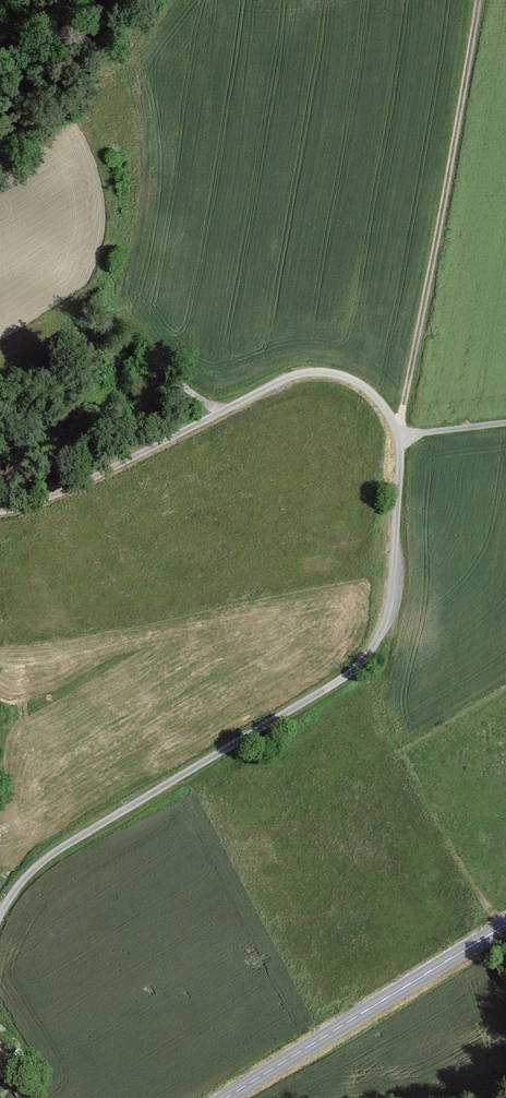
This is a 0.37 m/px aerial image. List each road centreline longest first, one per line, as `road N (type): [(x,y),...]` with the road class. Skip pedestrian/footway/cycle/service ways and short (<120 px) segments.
road 1 (track): [(0,913),(24,876),(59,848),(365,659),(388,619),(396,564),(398,434),(384,405),(359,383),(327,372),(288,376),(20,503),(0,502)]
road 2 (track): [(398,434),(473,0)]
road 3 (tertiary): [(227,1097),(505,926)]

